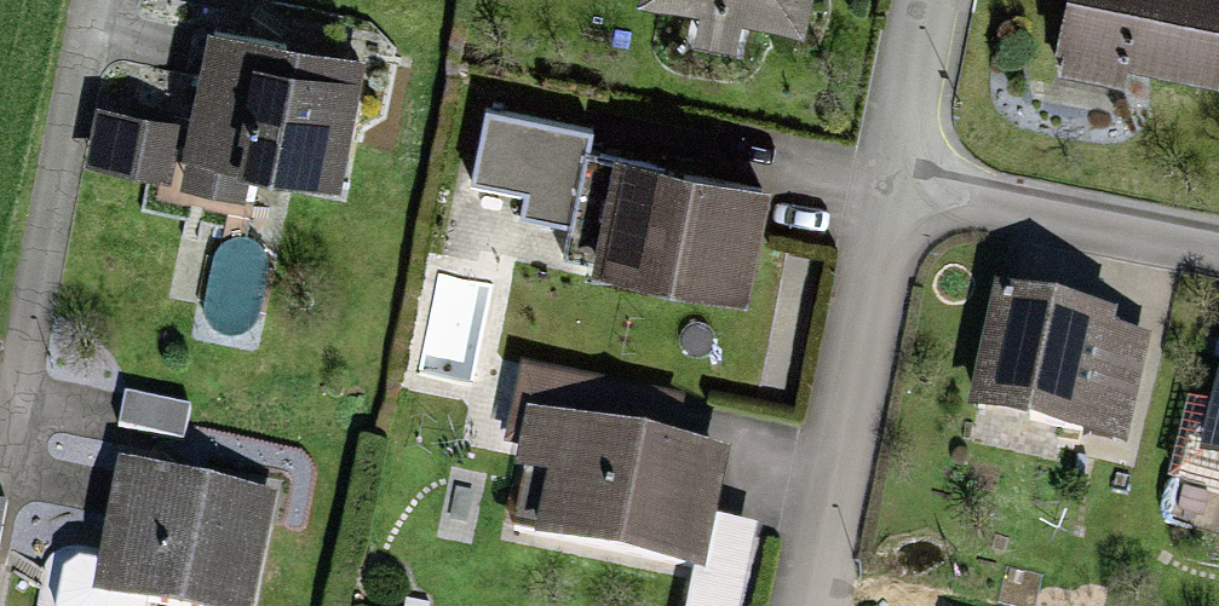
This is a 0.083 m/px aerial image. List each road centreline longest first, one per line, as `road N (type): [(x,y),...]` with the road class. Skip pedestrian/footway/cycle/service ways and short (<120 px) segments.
road 1 (residential): [(0,435),(79,0)]
road 2 (residential): [(809,605),(885,181)]
road 3 (residential): [(1218,249),(885,181)]
road 4 (residential): [(885,181),(925,0)]

